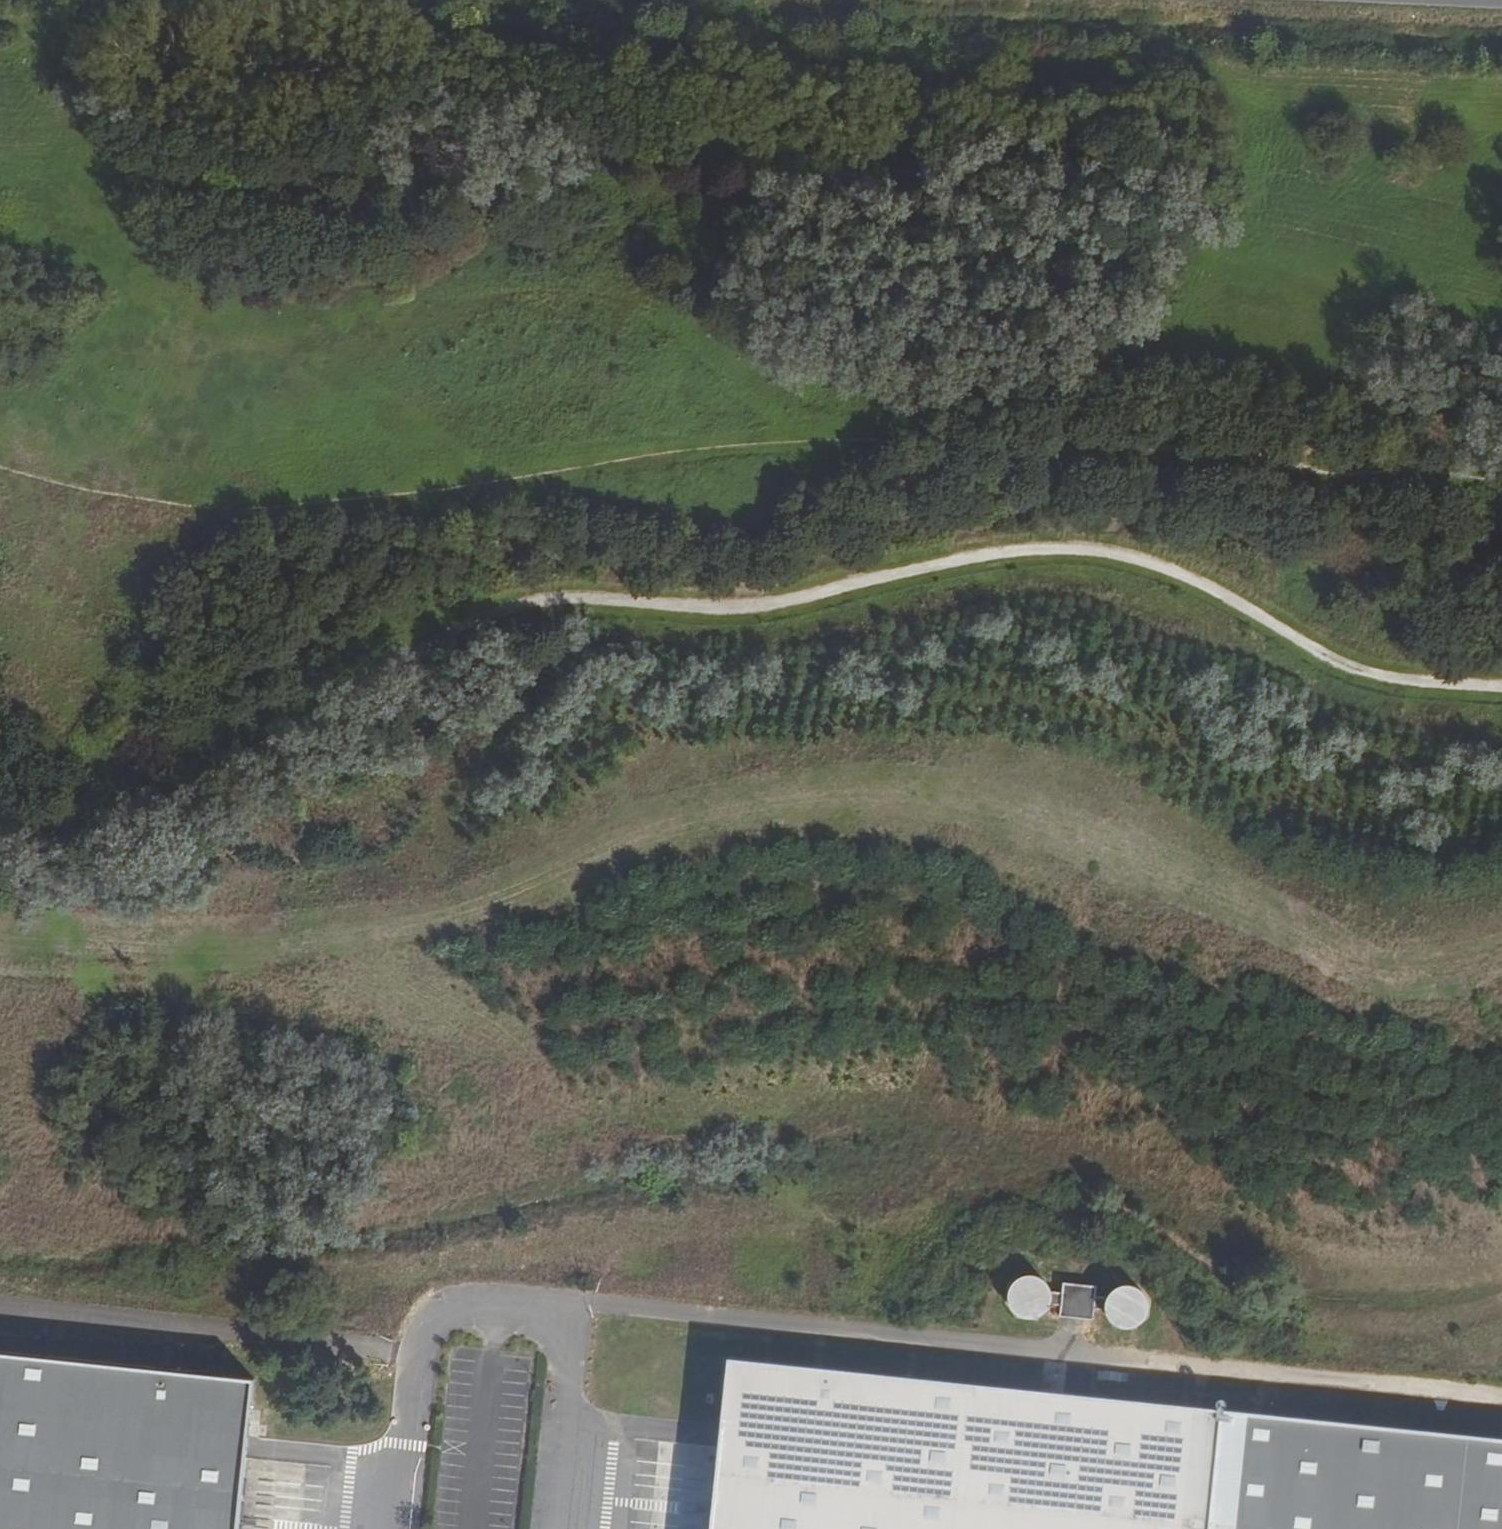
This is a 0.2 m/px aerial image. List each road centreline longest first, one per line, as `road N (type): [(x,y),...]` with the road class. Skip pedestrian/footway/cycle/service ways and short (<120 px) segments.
road 1 (track): [(1501,1399),(538,1301)]
road 2 (track): [(419,1357),(0,1311)]

